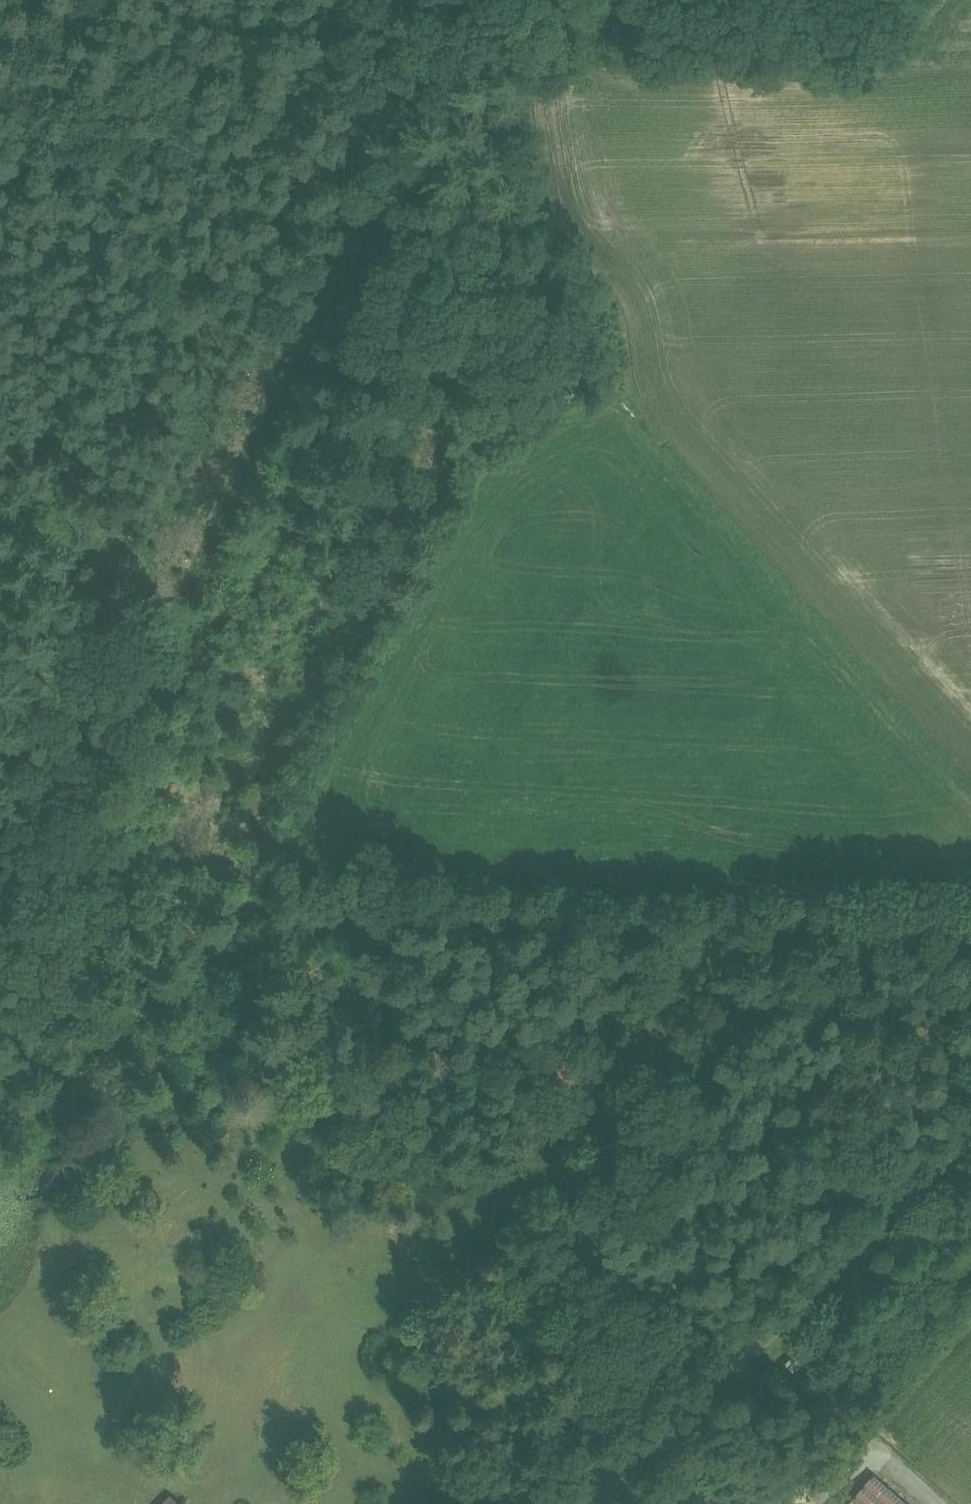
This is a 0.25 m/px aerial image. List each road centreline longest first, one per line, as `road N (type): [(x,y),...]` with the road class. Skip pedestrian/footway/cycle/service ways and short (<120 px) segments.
road 1 (track): [(970,922),(341,932),(0,874)]
road 2 (unclassified): [(600,1503),(970,1131)]

